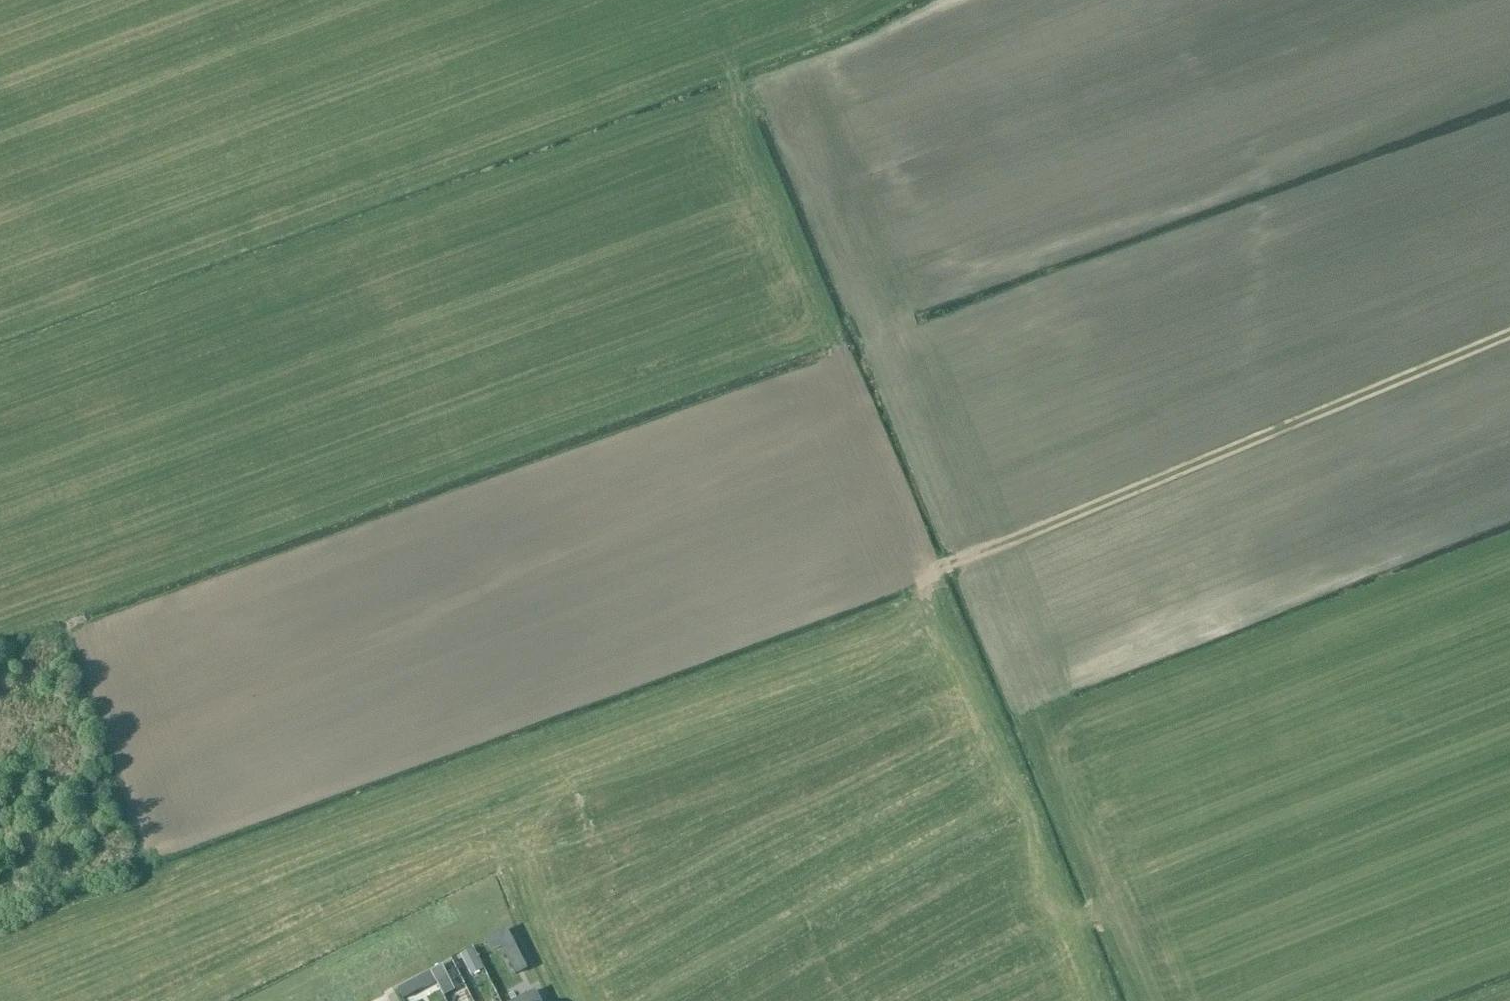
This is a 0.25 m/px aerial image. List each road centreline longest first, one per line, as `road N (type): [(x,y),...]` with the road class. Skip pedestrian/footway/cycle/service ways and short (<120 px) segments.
road 1 (track): [(1509,335),(935,571)]

